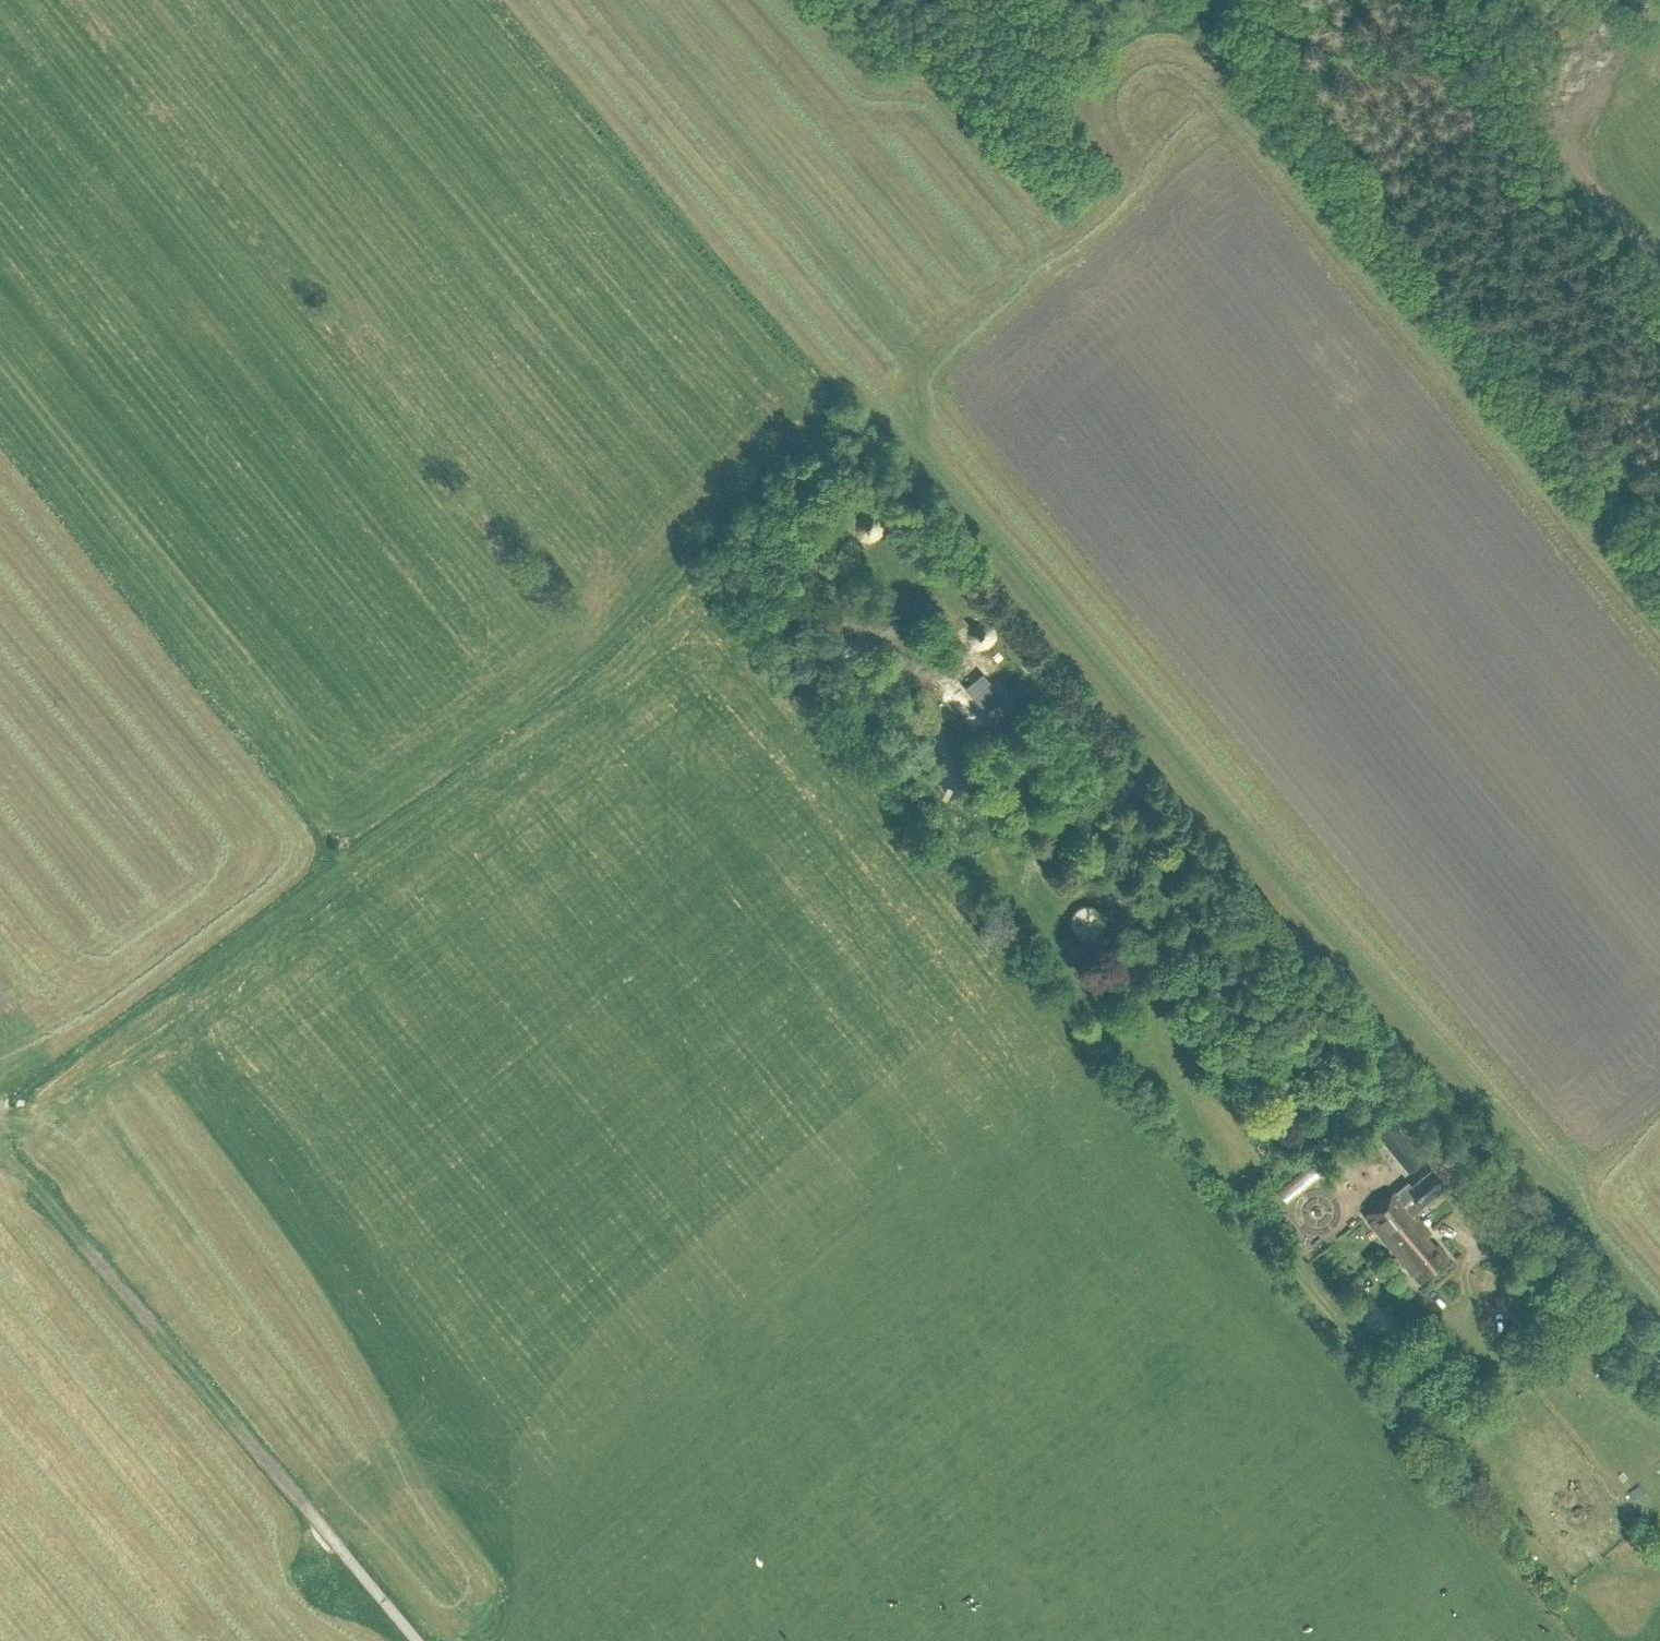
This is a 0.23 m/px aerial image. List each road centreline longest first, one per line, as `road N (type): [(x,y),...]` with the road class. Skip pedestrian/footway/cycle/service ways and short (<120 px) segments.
road 1 (track): [(1529,1235),(1659,1378)]

